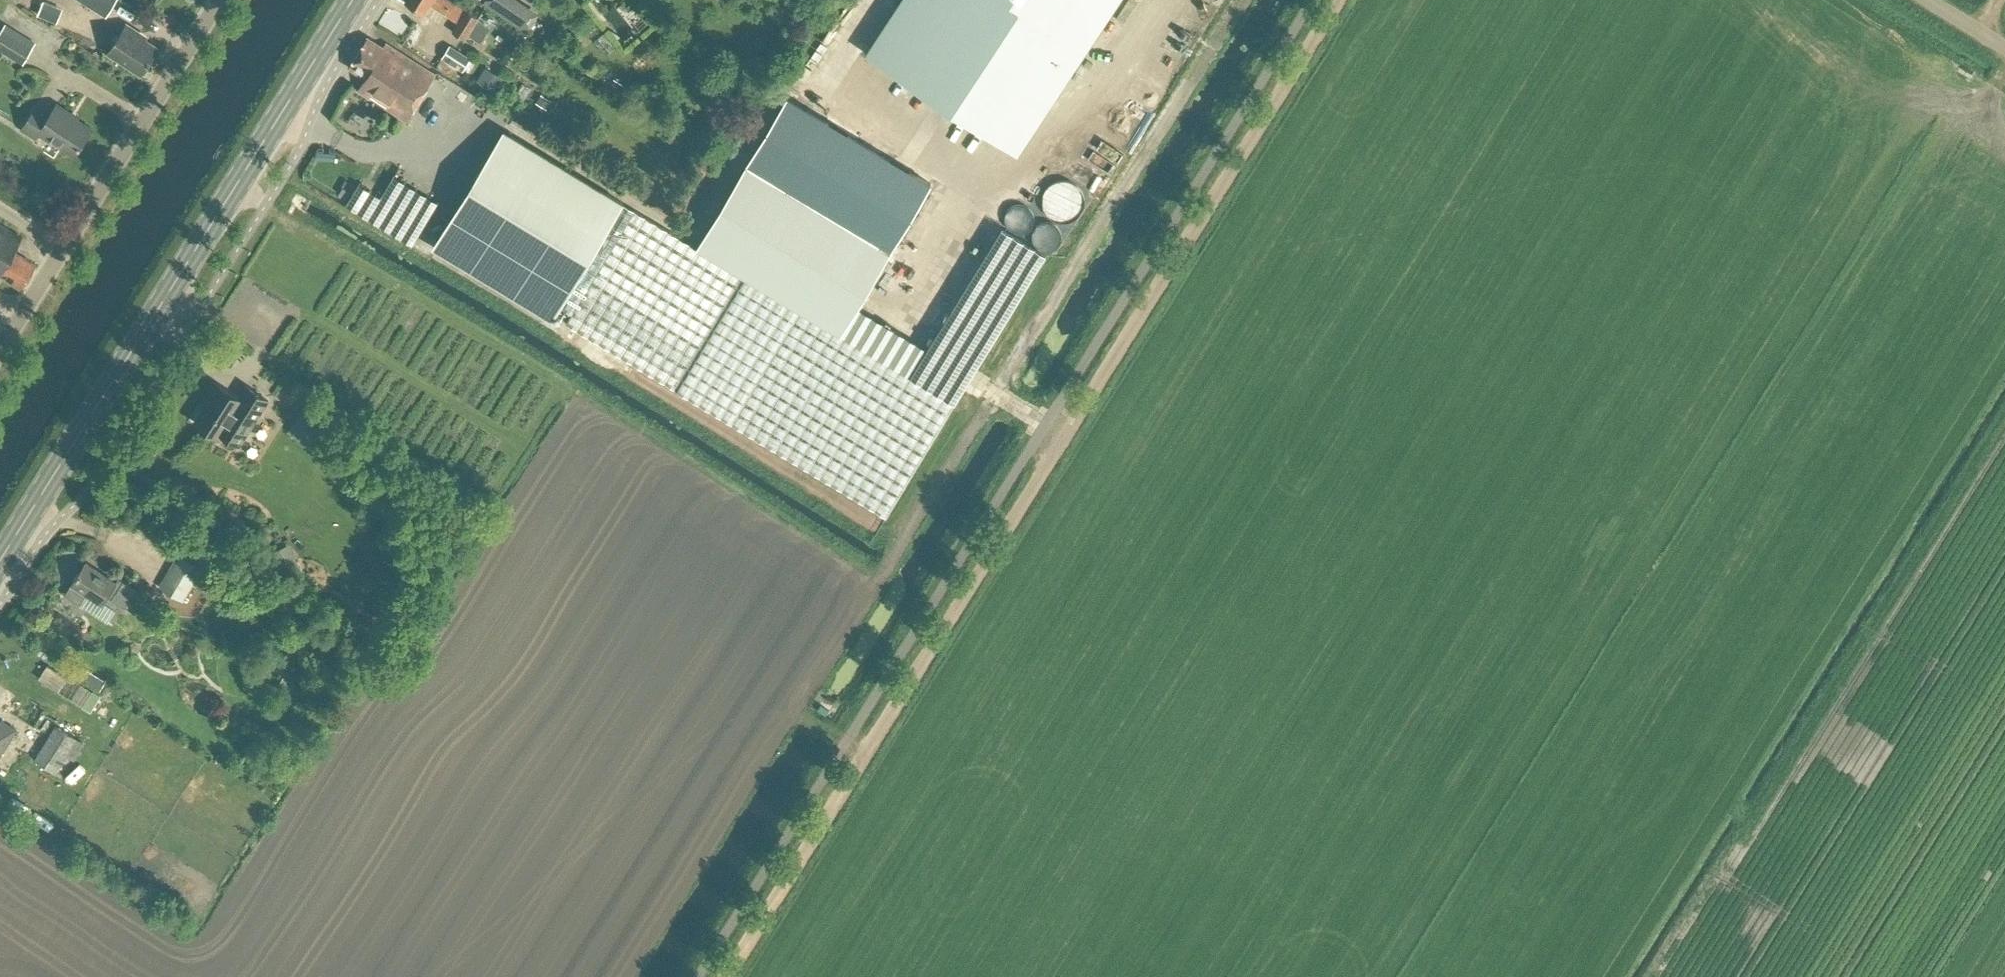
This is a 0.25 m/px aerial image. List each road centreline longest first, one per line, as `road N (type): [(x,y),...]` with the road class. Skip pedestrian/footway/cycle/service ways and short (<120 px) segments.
road 1 (track): [(721,976),(1338,0)]
road 2 (primary): [(0,560),(353,0)]
road 3 (unclassified): [(0,345),(218,0)]

